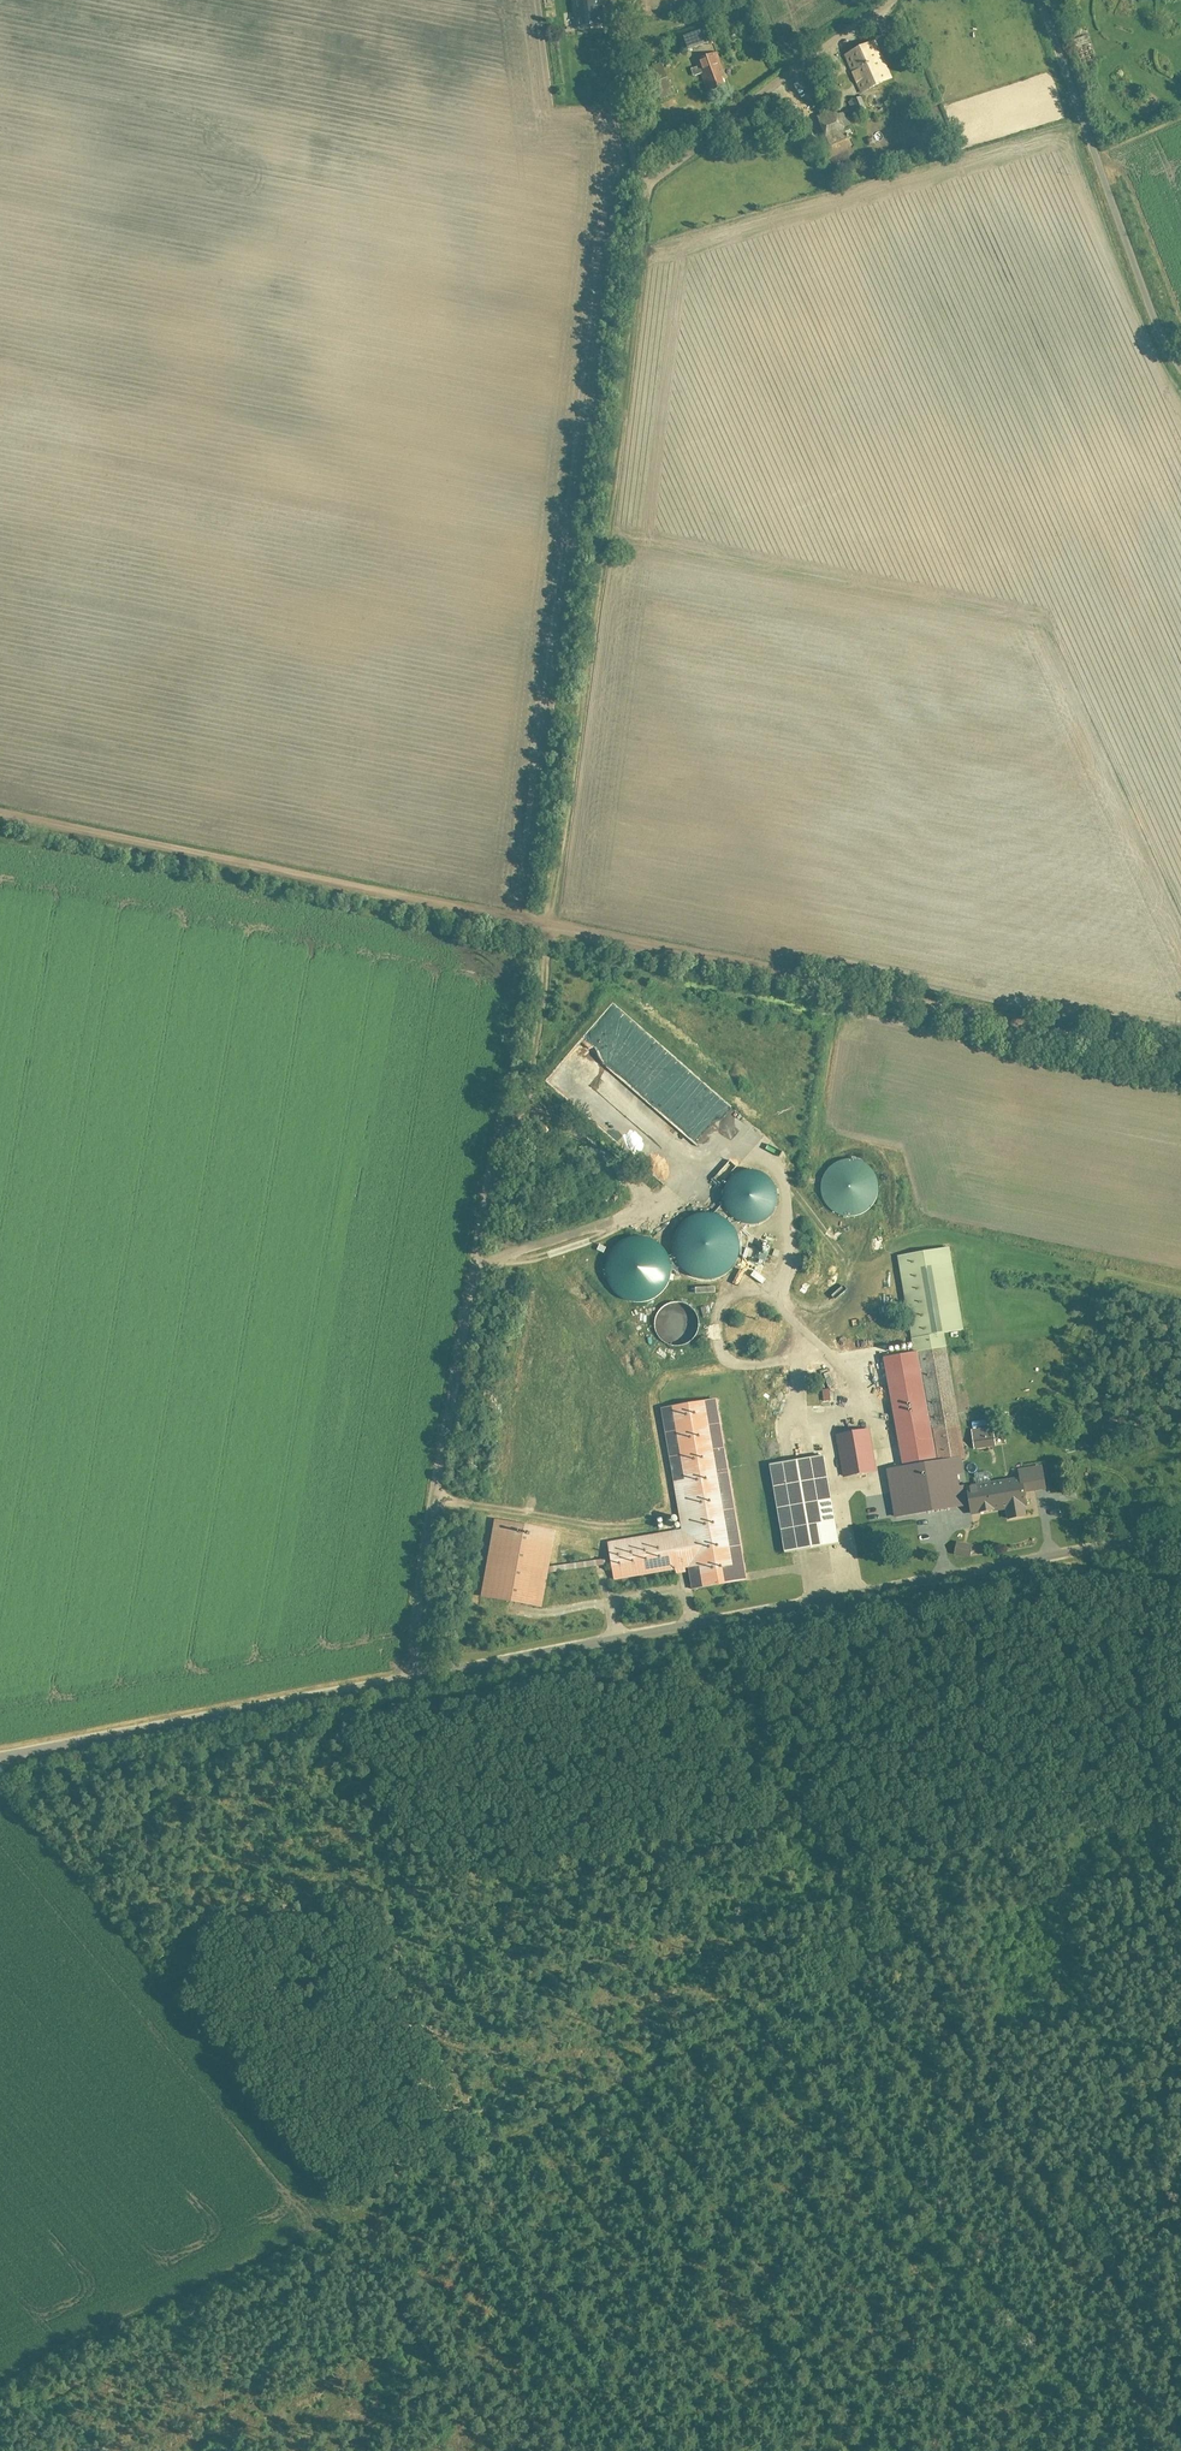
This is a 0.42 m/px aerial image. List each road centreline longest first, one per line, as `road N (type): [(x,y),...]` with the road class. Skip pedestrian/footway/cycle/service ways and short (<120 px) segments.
road 1 (residential): [(0,1761),(1180,1530)]
road 2 (unclassified): [(895,0),(651,188),(549,928)]
road 3 (track): [(0,2372),(536,2129),(784,2006),(883,1936)]
road 4 (track): [(688,1628),(883,1936),(951,2093),(1180,2392)]
road 5 (unclassified): [(1180,1057),(549,928)]
road 6 (unclassified): [(549,928),(0,816)]
road 7 (track): [(536,2129),(781,2450)]
road 8 (unclassified): [(1180,367),(1163,340),(1041,0)]
road 9 (track): [(342,2212),(524,2450)]

